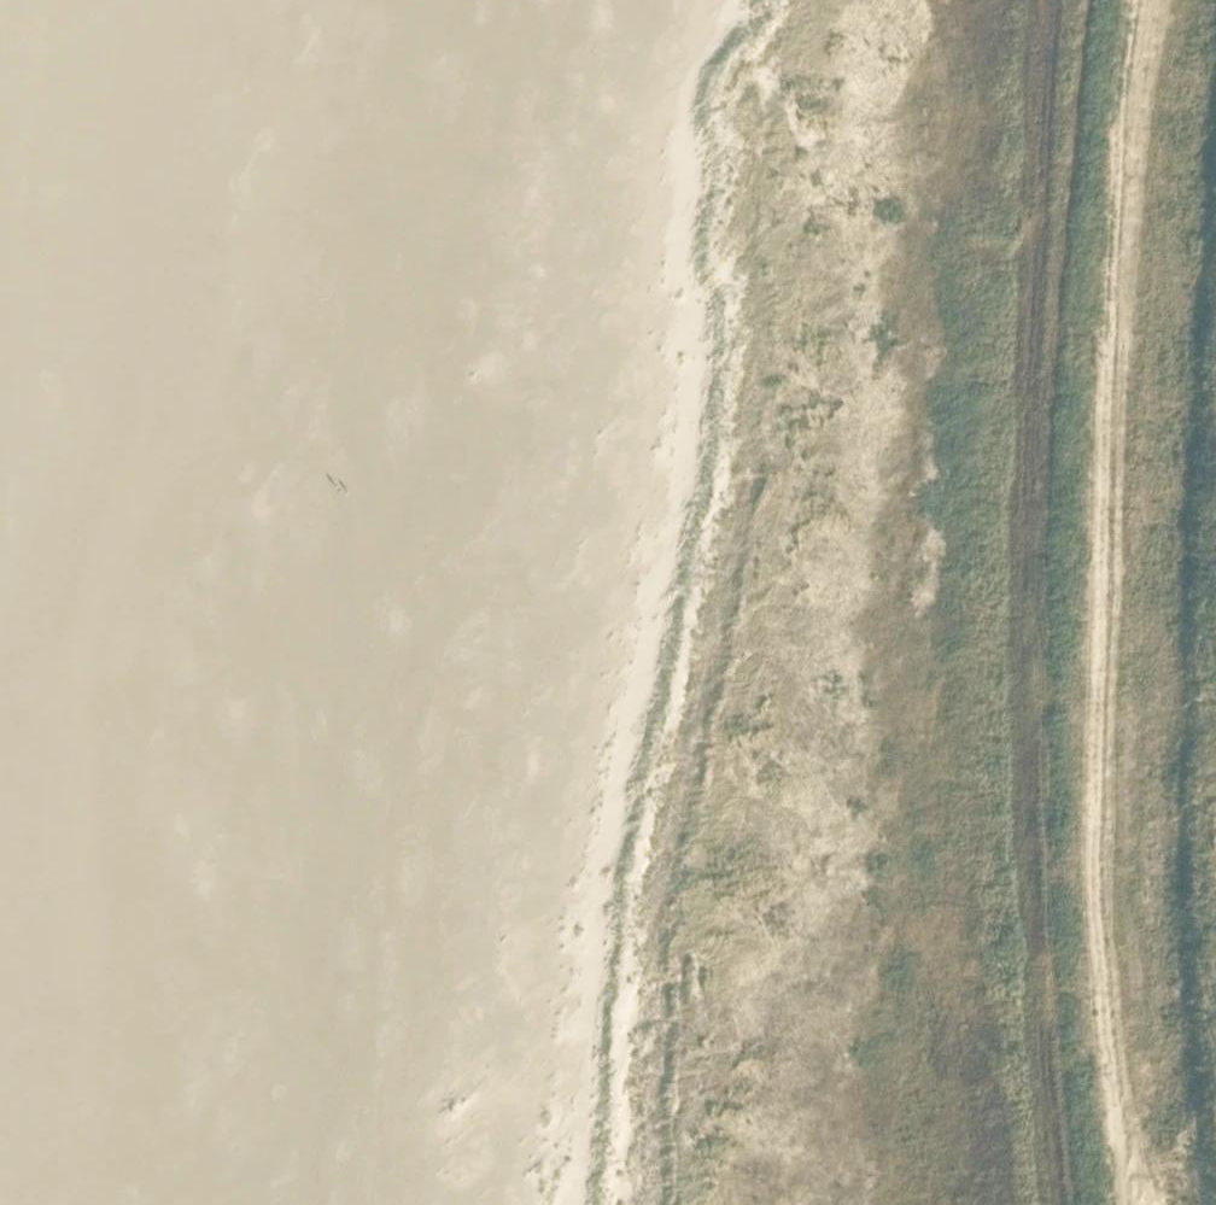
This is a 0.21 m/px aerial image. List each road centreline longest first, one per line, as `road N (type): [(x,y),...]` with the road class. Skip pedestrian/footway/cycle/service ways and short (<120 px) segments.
road 1 (track): [(1127,1204),(1097,880),(1110,648),(1112,280),(1129,0)]
road 2 (track): [(1060,1204),(1042,1021),(1031,643),(1033,282),(1055,0)]

